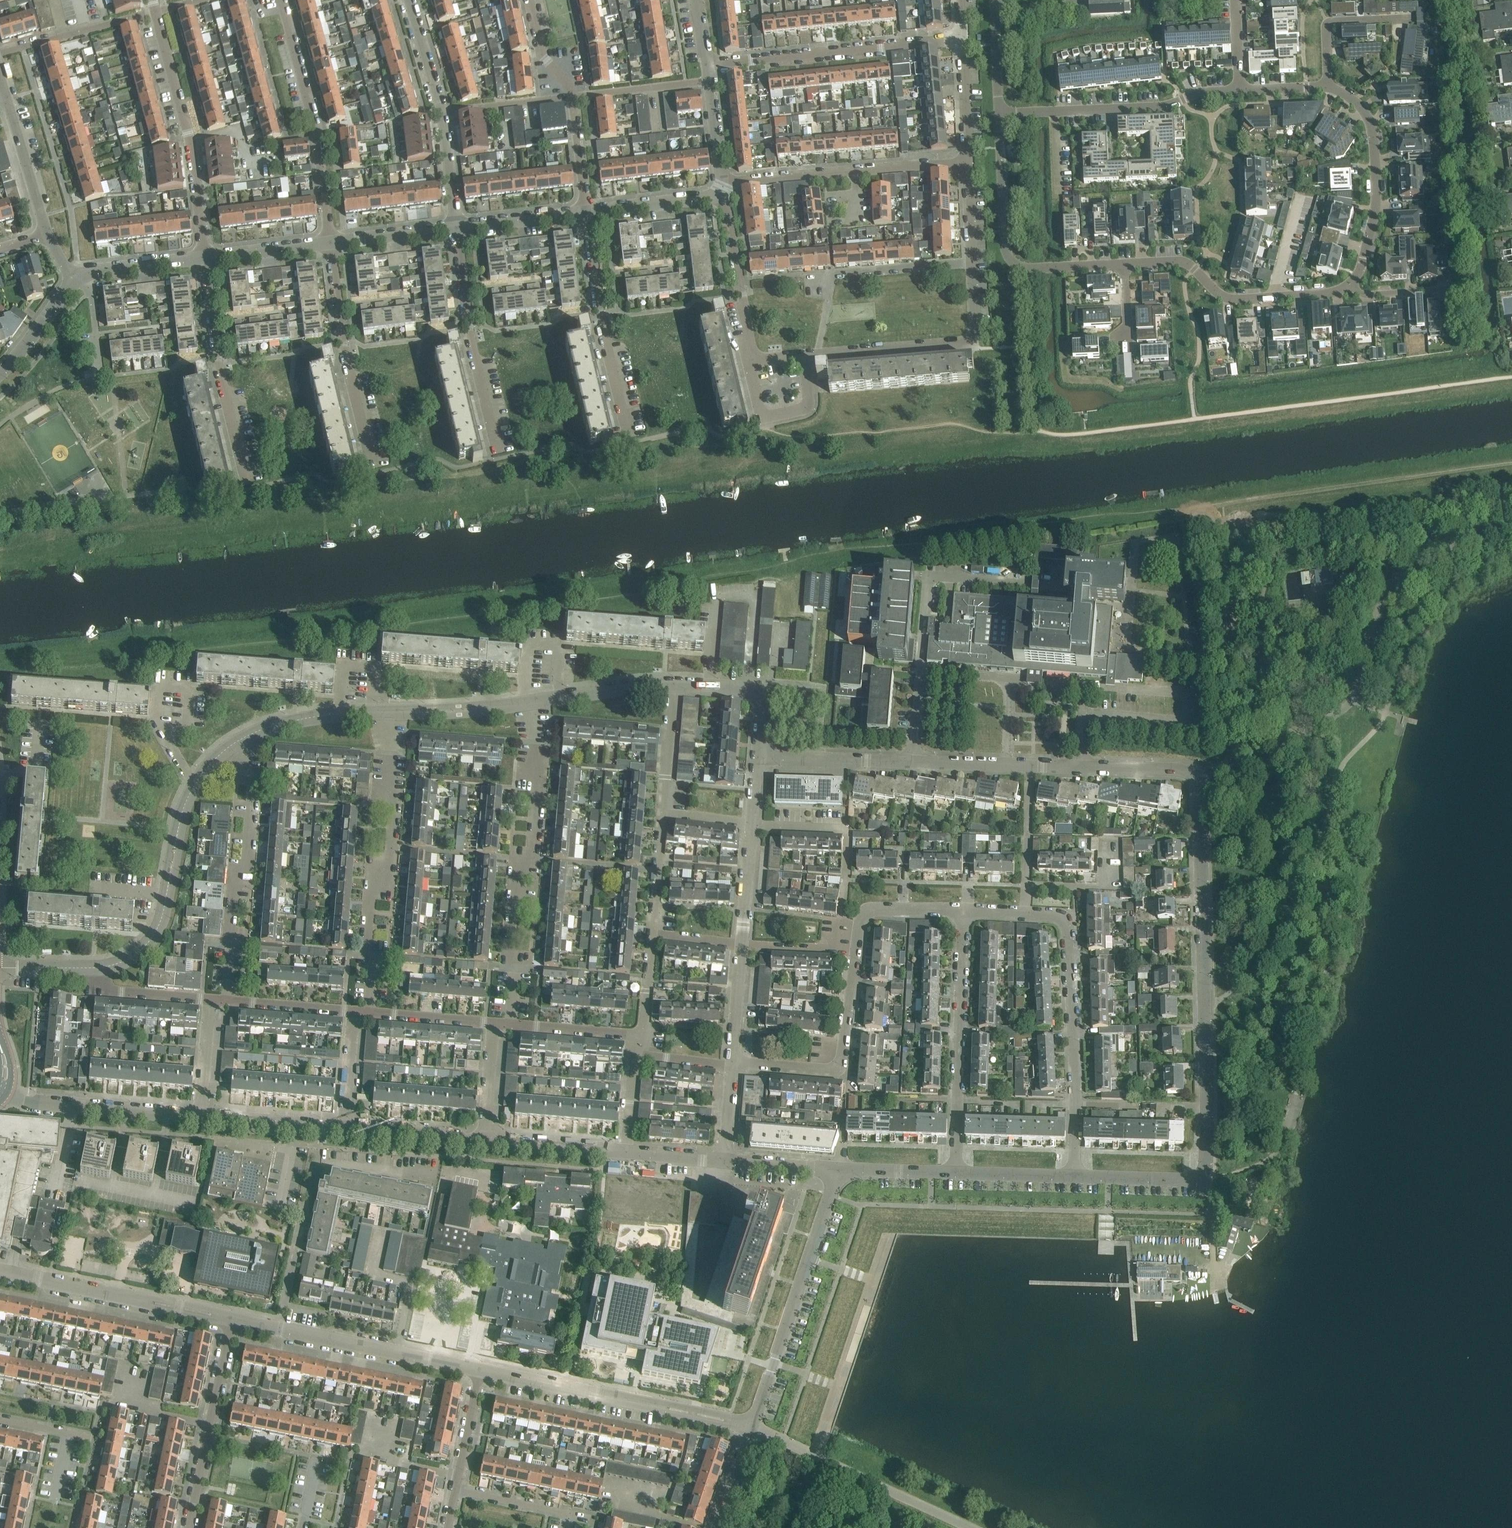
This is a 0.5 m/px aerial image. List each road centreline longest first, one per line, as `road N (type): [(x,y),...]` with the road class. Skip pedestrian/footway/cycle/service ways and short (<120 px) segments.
road 1 (residential): [(1076,1176),(1204,1177),(1195,776),(1178,769),(757,759)]
road 2 (residential): [(965,914),(866,913),(838,1068),(733,1061)]
road 3 (residential): [(999,115),(1169,106),(1201,91),(1329,86)]
road 4 (residential): [(510,1025),(517,878),(536,845),(540,791),(527,703)]
road 5 (residential): [(371,1014),(376,889),(391,848),(387,714)]
road 6 (residential): [(1076,1176),(1069,929),(1064,920),(1027,916)]
road 7 (residential): [(246,736),(193,786),(151,939),(126,960),(99,968)]
road 8 (residential): [(751,1427),(479,1371)]
road 9 (residential): [(751,1427),(839,1169)]
road 10 (residential): [(228,1002),(250,783),(246,736)]
road 11 (residential): [(205,258),(191,143),(153,0)]
road 12 (residential): [(956,1173),(965,914)]
road 13 (residential): [(707,64),(963,38)]
road 14 (residential): [(479,1371),(232,1319)]
road 15 (residential): [(282,0),(319,133),(333,242)]
road 16 (residential): [(722,181),(968,163)]
road 17 (residential): [(805,355),(966,343),(975,331),(972,265)]
road 18 (residential): [(497,463),(456,228)]
road 19 (residential): [(631,445),(588,212)]
road 20 (residential): [(232,1319),(0,1271)]
road 21 (residential): [(333,242),(344,343),(376,473)]
road 22 (residential): [(250,488),(216,358),(205,258)]
road 23 (residential): [(1124,264),(1185,262),(1234,297),(1346,287)]
road 24 (residential): [(456,228),(443,112),(410,0)]
road 25 (residential): [(1329,86),(1352,98),(1373,132),(1372,218),(1365,260),(1346,287)]
road 26 (residential): [(588,212),(573,90),(544,58),(531,0)]
road 27 (residential): [(189,1527),(232,1319)]
road 28 (residential): [(199,1118),(49,1105),(1,1091)]
road 29 (residential): [(751,360),(724,195)]
road 30 (residential): [(805,355),(808,410),(763,418),(751,360)]
road 31 (residential): [(972,265),(818,277)]
road 32 (residential): [(757,759),(758,694),(673,685)]
road 33 (residential): [(1004,263),(999,115)]
road 34 (residential): [(673,685),(527,703)]
road 35 (residential): [(1329,86),(1329,22),(1412,20)]
road 36 (residential): [(387,714),(342,712),(246,736)]
road 37 (residential): [(342,1130),(199,1118)]
road 38 (residential): [(48,234),(6,97)]
road 39 (residential): [(483,1142),(342,1130)]
road 40 (residential): [(624,1153),(483,1142)]
road 41 (residential): [(527,703),(387,714)]
road 42 (residential): [(588,212),(724,195)]
road 43 (residential): [(456,228),(588,212)]
road 44 (residential): [(76,280),(85,272),(205,258)]
road 45 (residential): [(662,817),(673,685)]
road 46 (residential): [(641,1035),(510,1025)]
road 47 (residential): [(205,258),(333,242)]
road 48 (residential): [(355,1012),(228,1002)]
road 49 (residential): [(211,1000),(110,991),(99,968)]
road 50 (residential): [(968,163),(963,38)]
road 51 (residential): [(333,242),(456,228)]
road 52 (residential): [(494,1023),(371,1014)]
road 53 (residential): [(742,945),(752,824)]
road 54 (residential): [(455,1490),(479,1371)]
road 55 (residential): [(0,374),(76,280)]
road 56 (residential): [(1004,263),(1124,264)]

